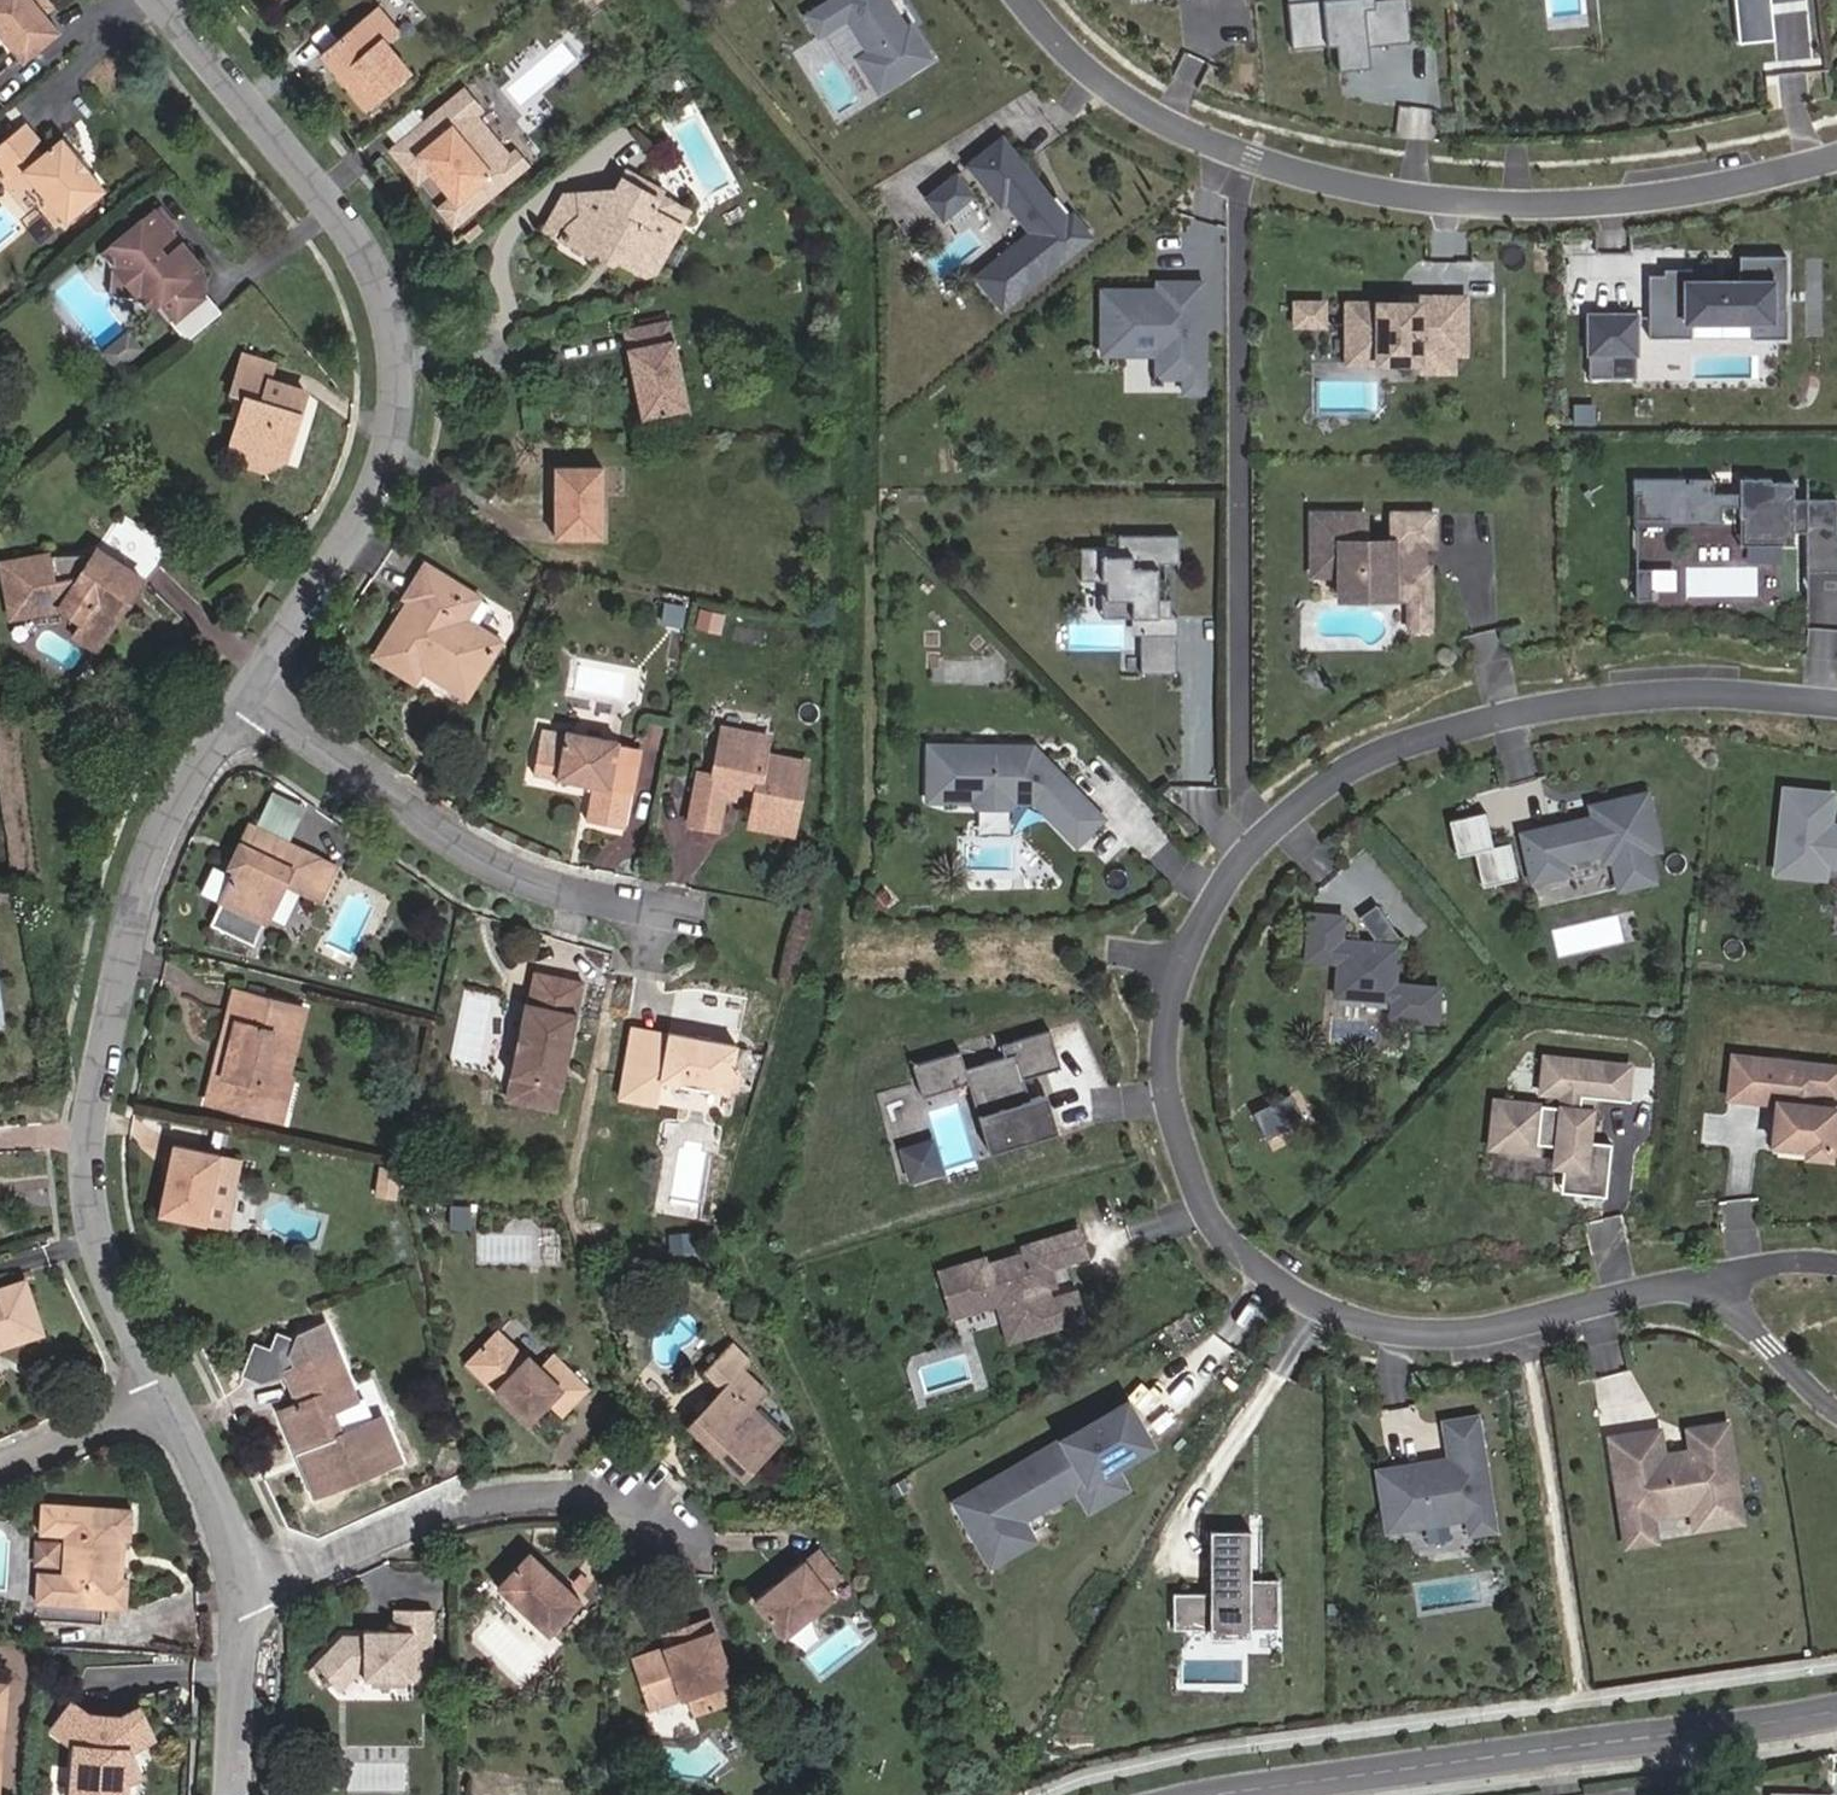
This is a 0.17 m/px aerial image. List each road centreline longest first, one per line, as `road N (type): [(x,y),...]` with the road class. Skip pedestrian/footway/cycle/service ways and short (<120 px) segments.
road 1 (residential): [(1836,703),(1632,696),(1530,709),(1366,757),(1269,828),(1205,918),(1181,971),(1167,1041),(1169,1098),(1195,1195),(1219,1232),(1318,1311),(1391,1330),(1462,1335),(1714,1278)]
road 2 (residential): [(1836,158),(1621,205),(1482,205),(1359,187),(1251,160),(1113,92),(1063,50),(1023,0)]
road 3 (residential): [(246,695),(391,463),(407,345),(366,237),(170,0)]
road 4 (residential): [(161,1402),(96,1242),(87,1151),(92,1101),(149,858),(246,695)]
road 5 (unclassified): [(1234,1794),(1836,1711)]
road 6 (residential): [(684,918),(553,889),(496,866),(246,695)]
road 7 (residential): [(650,1517),(602,1501),(502,1498),(457,1508),(242,1595)]
road 8 (residential): [(242,1595),(231,1548),(161,1402)]
road 9 (residential): [(233,1794),(242,1595)]
road 10 (residential): [(1714,1278),(1768,1348),(1836,1414)]
road 11 (residential): [(0,1466),(161,1402)]
road 12 (residential): [(1836,1263),(1779,1262),(1714,1278)]

